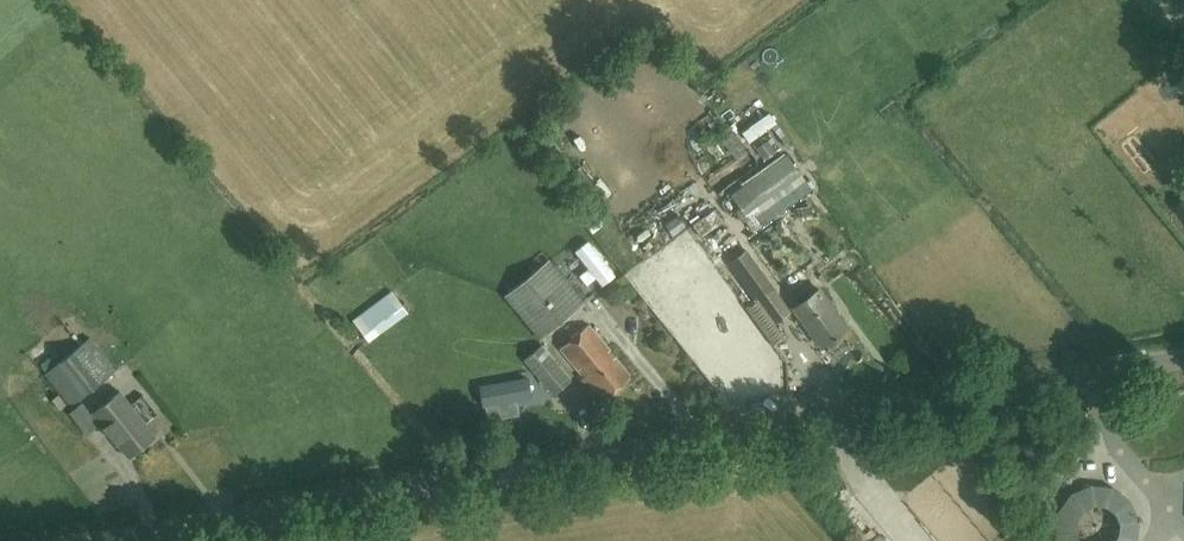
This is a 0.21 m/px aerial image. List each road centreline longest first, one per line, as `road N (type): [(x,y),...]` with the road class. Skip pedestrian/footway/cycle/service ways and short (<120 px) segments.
road 1 (unclassified): [(95,540),(1183,358)]

